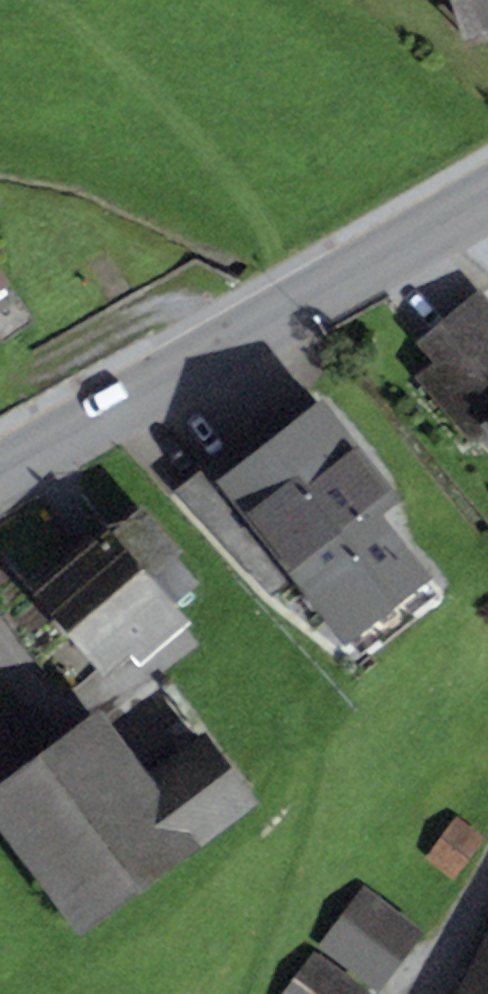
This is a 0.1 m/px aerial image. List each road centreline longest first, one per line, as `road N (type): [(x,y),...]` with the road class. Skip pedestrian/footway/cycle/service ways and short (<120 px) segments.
road 1 (secondary): [(487,197),(0,473)]
road 2 (residential): [(417,993),(487,876)]

